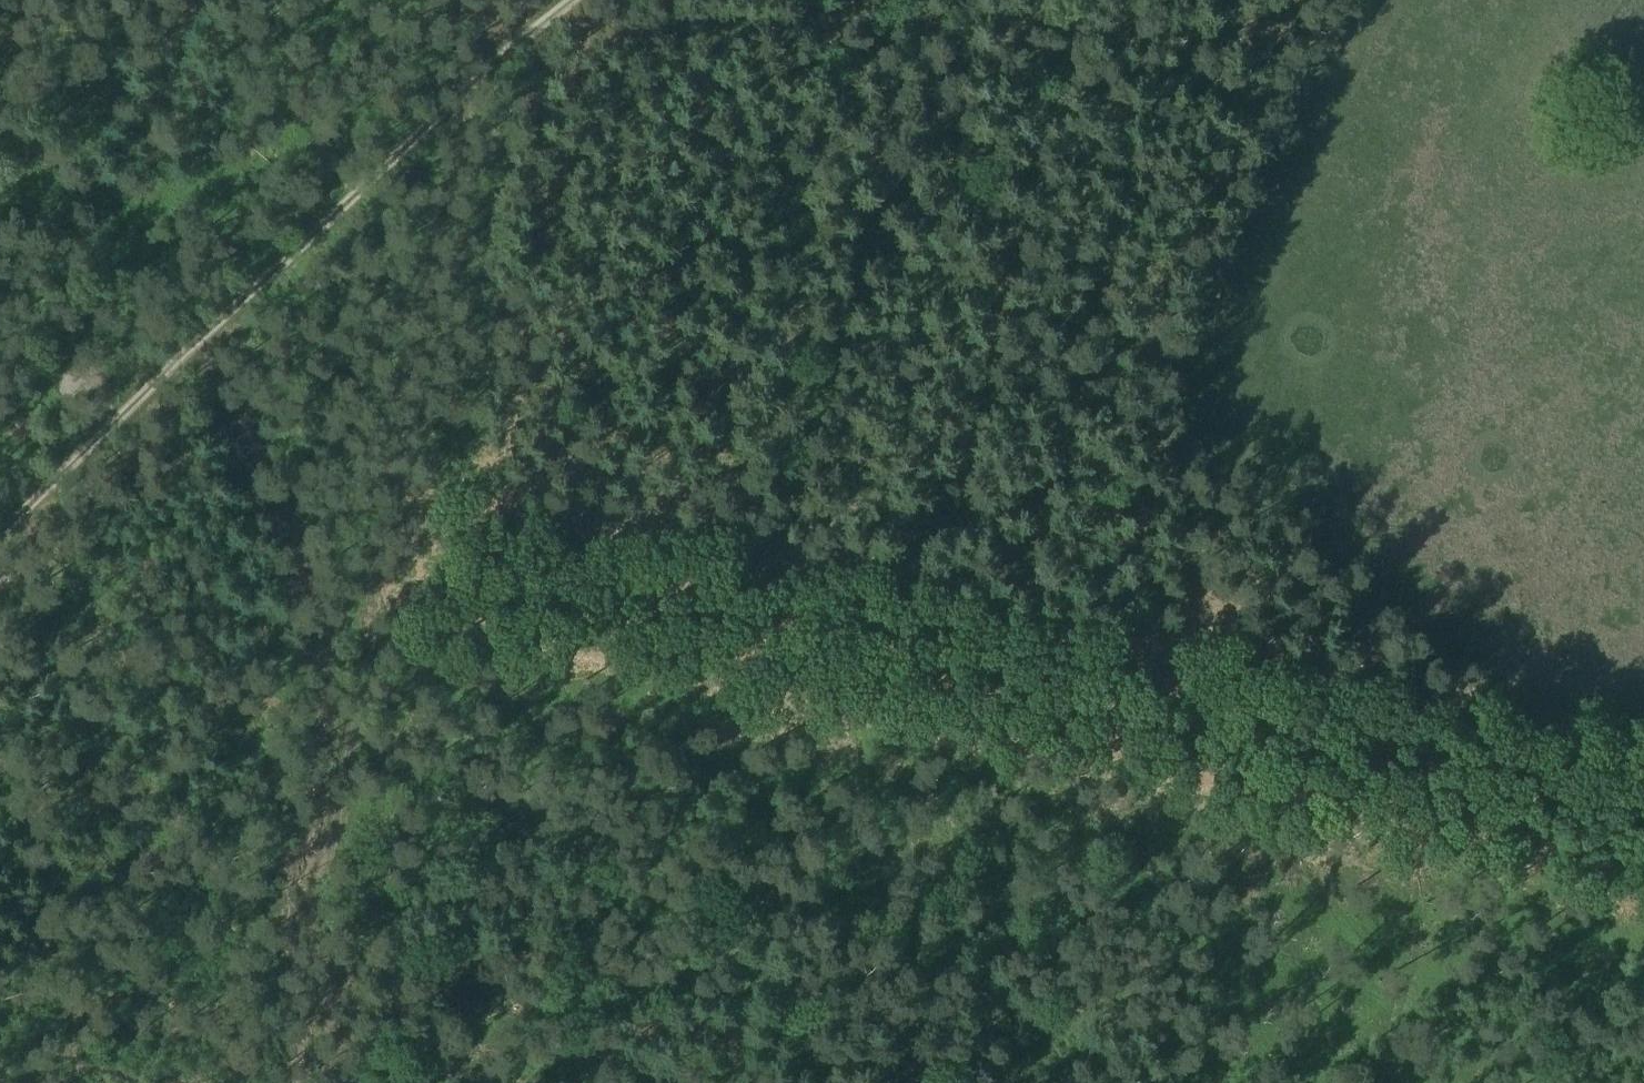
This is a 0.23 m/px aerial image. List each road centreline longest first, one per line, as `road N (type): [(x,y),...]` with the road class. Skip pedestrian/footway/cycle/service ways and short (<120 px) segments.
road 1 (track): [(330,1082),(342,1064),(320,958),(487,0)]
road 2 (track): [(0,563),(625,0)]

